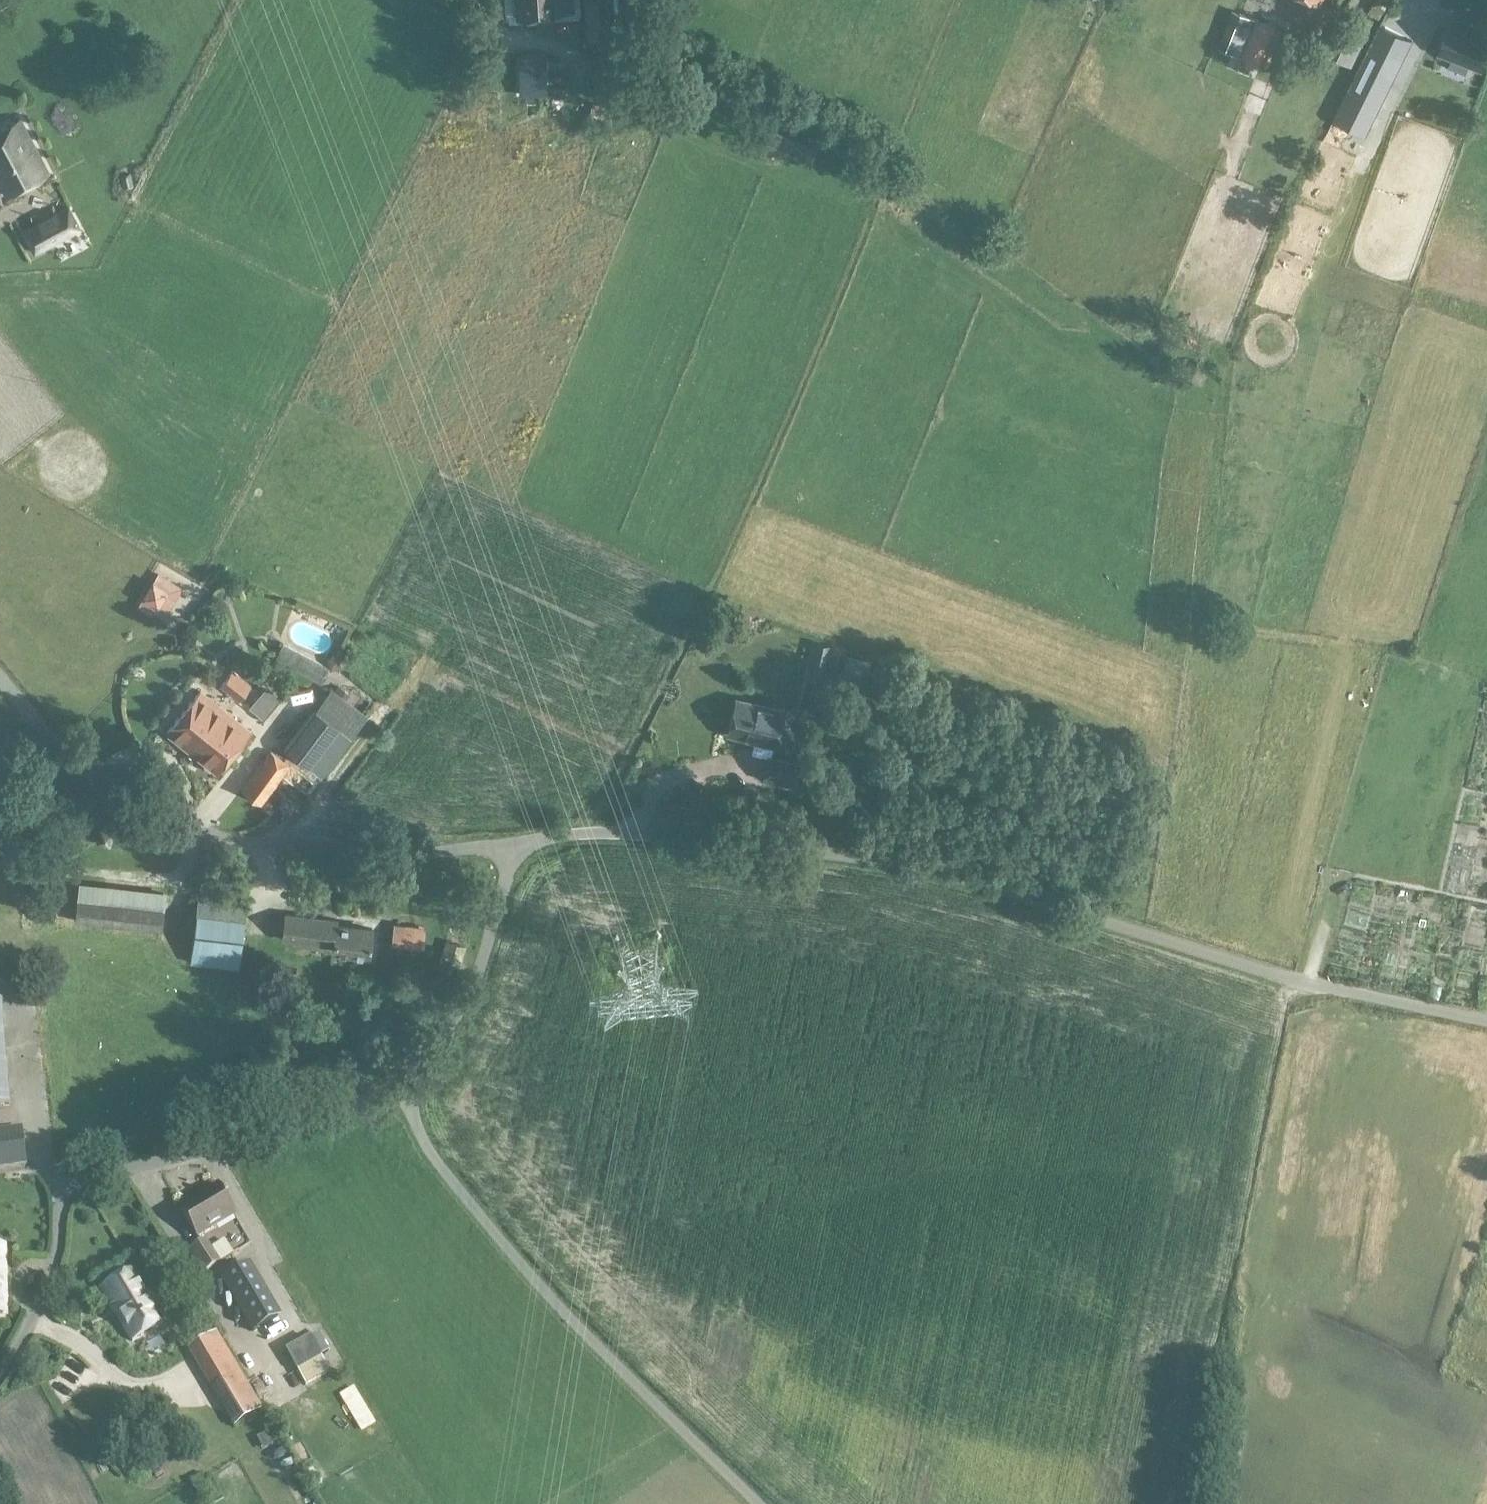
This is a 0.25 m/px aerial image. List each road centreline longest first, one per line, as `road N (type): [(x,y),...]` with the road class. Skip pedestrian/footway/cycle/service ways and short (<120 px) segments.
road 1 (unclassified): [(1486,1020),(1309,983),(989,886),(855,855),(608,831),(517,841)]
road 2 (track): [(969,0),(702,611),(584,833)]
road 3 (unclassified): [(517,841),(384,856),(210,837),(80,766),(0,679)]
road 4 (unclassified): [(757,1503),(613,1363),(460,1193),(419,1131),(400,1077)]
road 5 (unclassified): [(0,1373),(30,1322),(56,1252),(62,1203),(74,1187),(310,1119),(400,1077)]
road 6 (unclassified): [(400,1077),(443,1036),(474,985),(517,841)]

